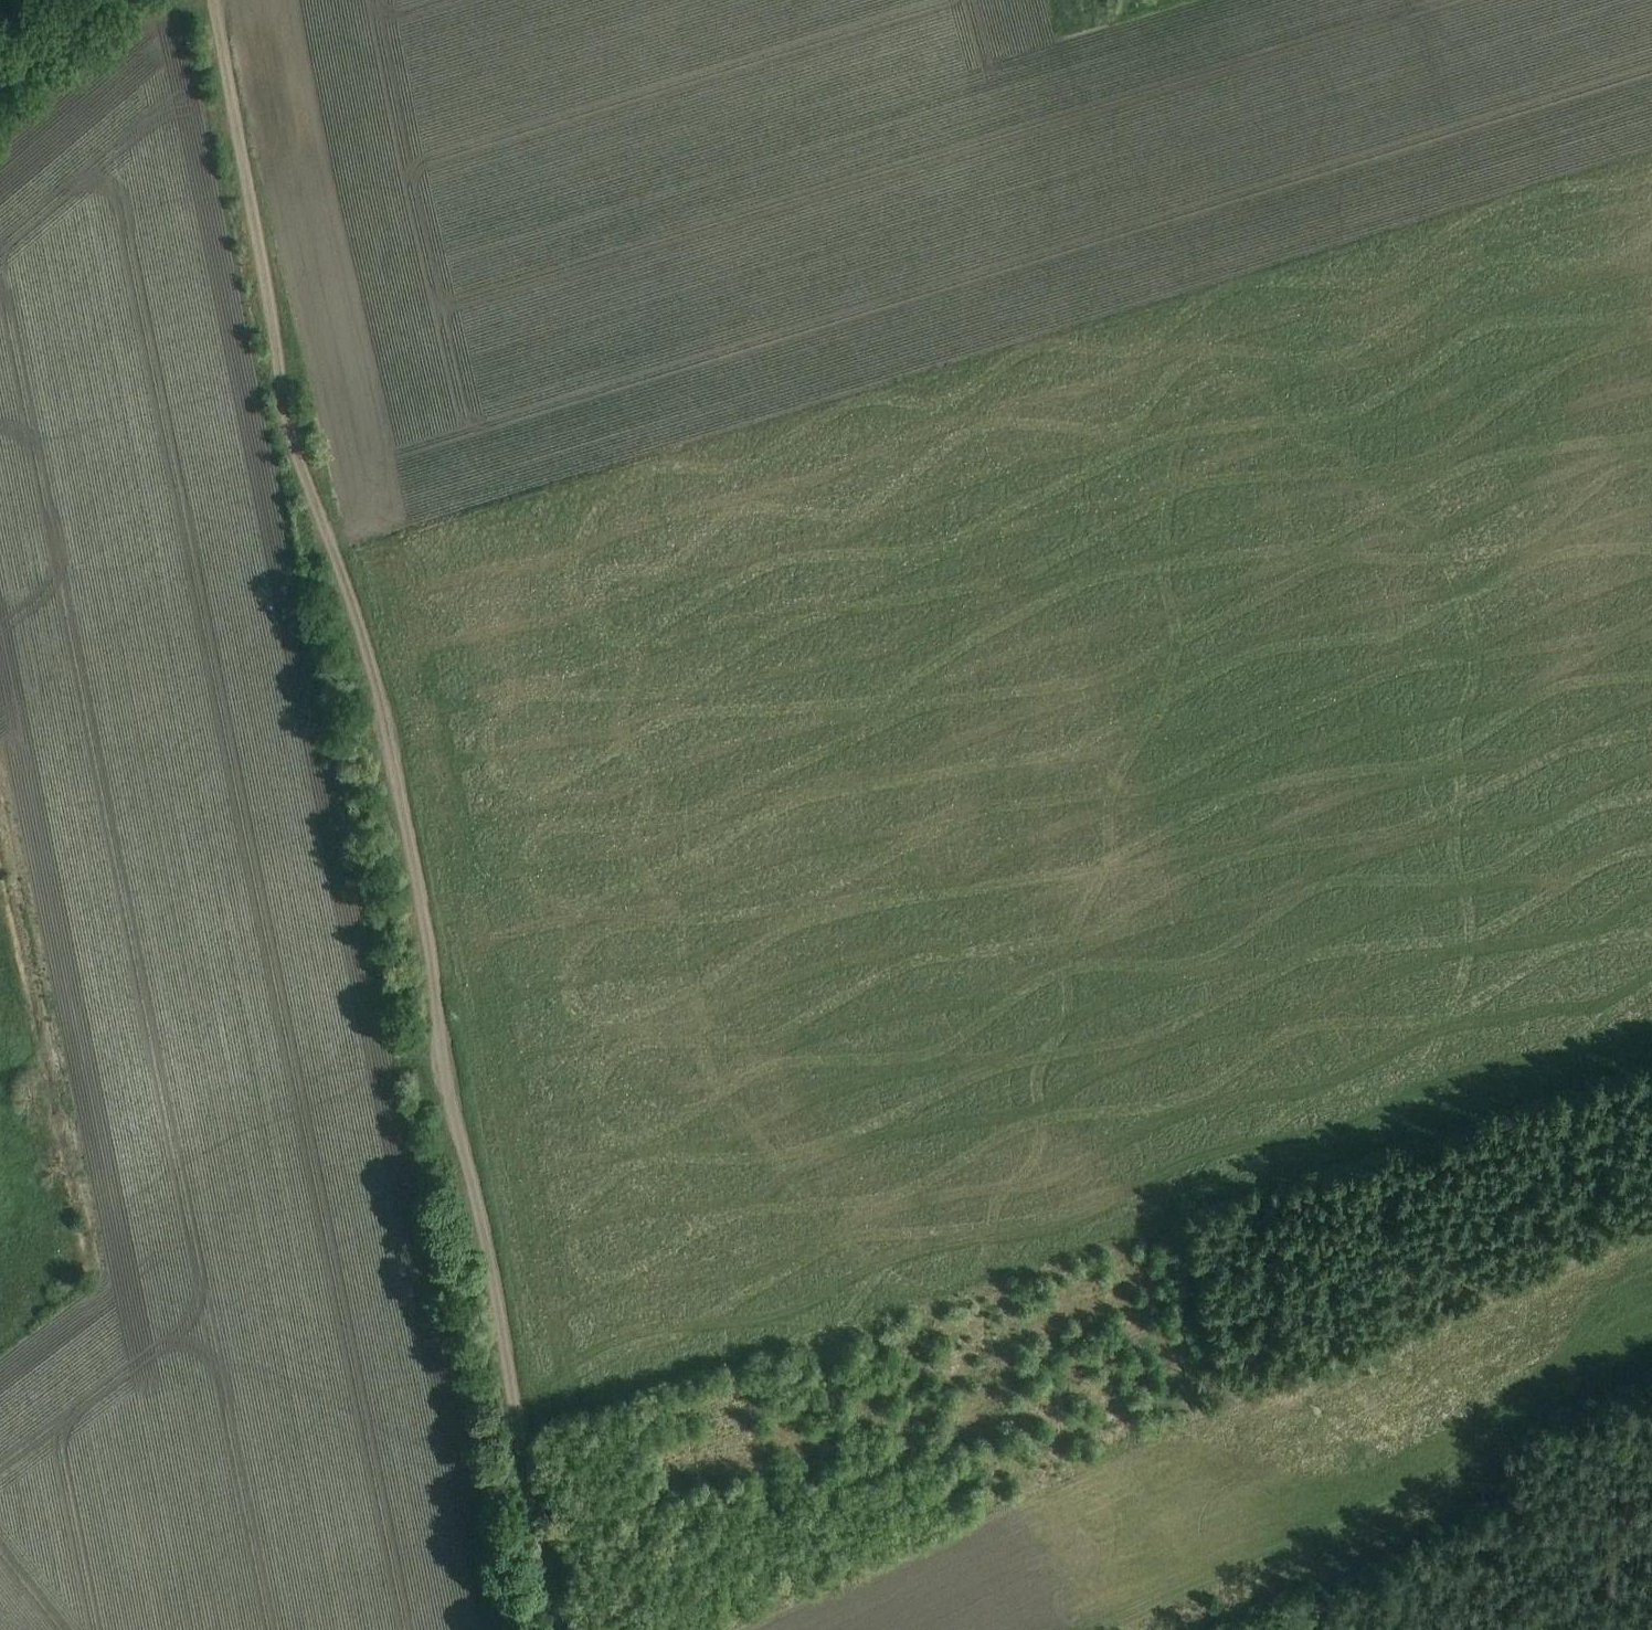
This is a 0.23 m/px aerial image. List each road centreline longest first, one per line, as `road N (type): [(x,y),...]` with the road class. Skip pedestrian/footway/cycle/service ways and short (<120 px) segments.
road 1 (track): [(542,1550),(361,645),(294,443),(212,0)]

